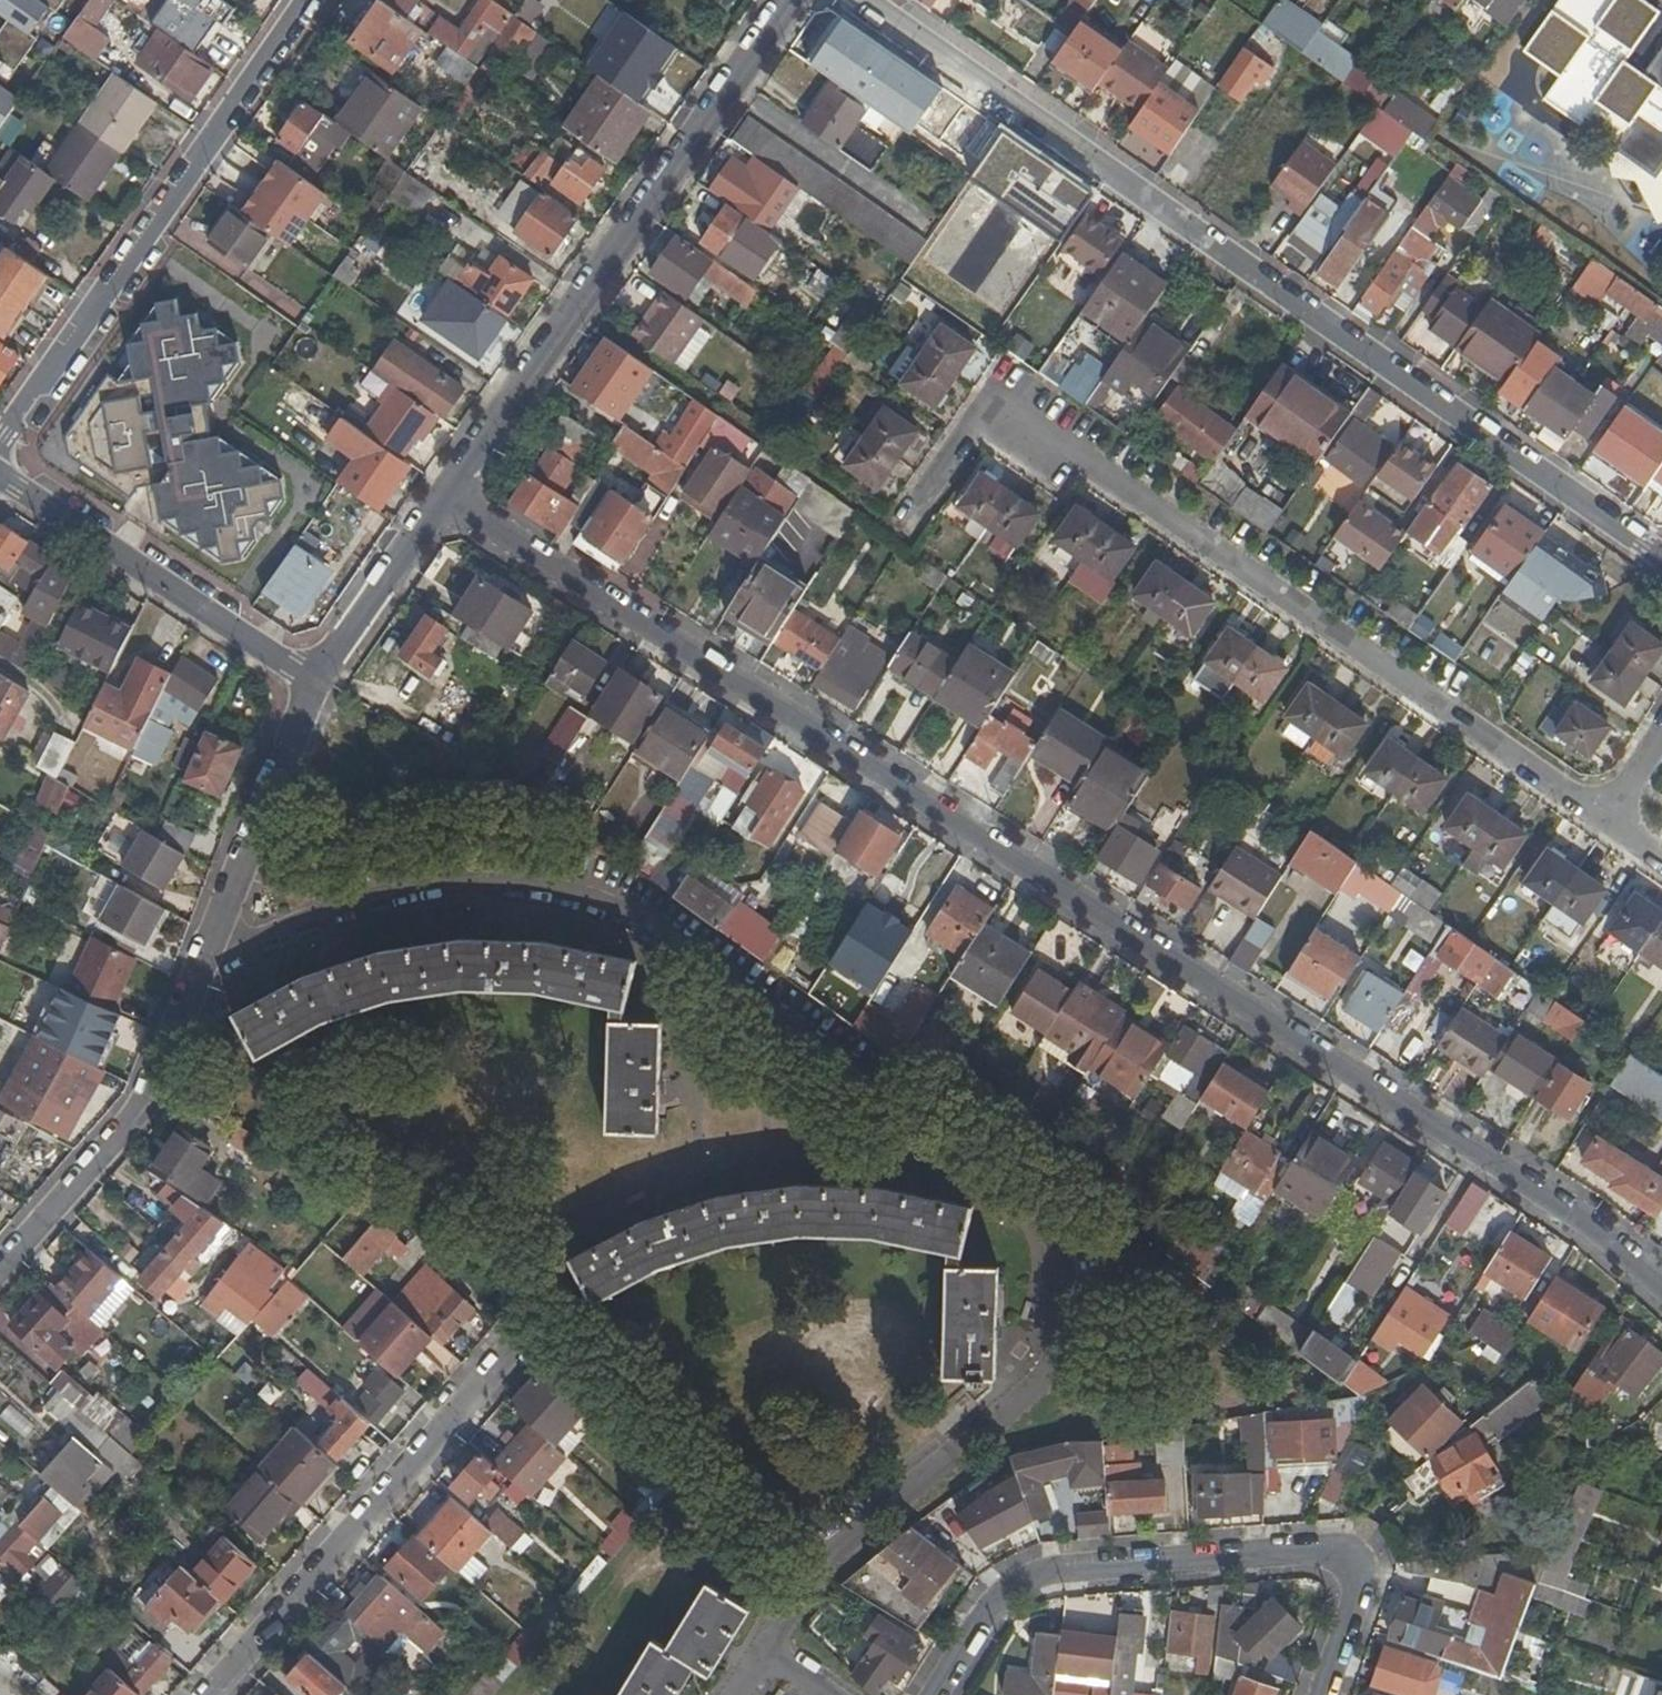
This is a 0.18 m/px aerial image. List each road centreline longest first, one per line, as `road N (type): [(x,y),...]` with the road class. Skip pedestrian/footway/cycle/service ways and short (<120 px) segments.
road 1 (residential): [(453,493),(1589,1228),(1661,1287)]
road 2 (residential): [(1661,554),(865,0)]
road 3 (residential): [(1605,814),(991,401),(906,522)]
road 4 (residential): [(0,1271),(141,1107),(317,686)]
road 5 (residential): [(936,1694),(1009,1576),(1341,1558),(1350,1599),(1317,1694)]
road 6 (residential): [(453,493),(796,0)]
road 7 (residential): [(312,0),(0,448)]
road 8 (residential): [(517,1348),(210,1694)]
road 9 (residential): [(0,477),(317,686)]
road 10 (residential): [(317,686),(453,493)]

